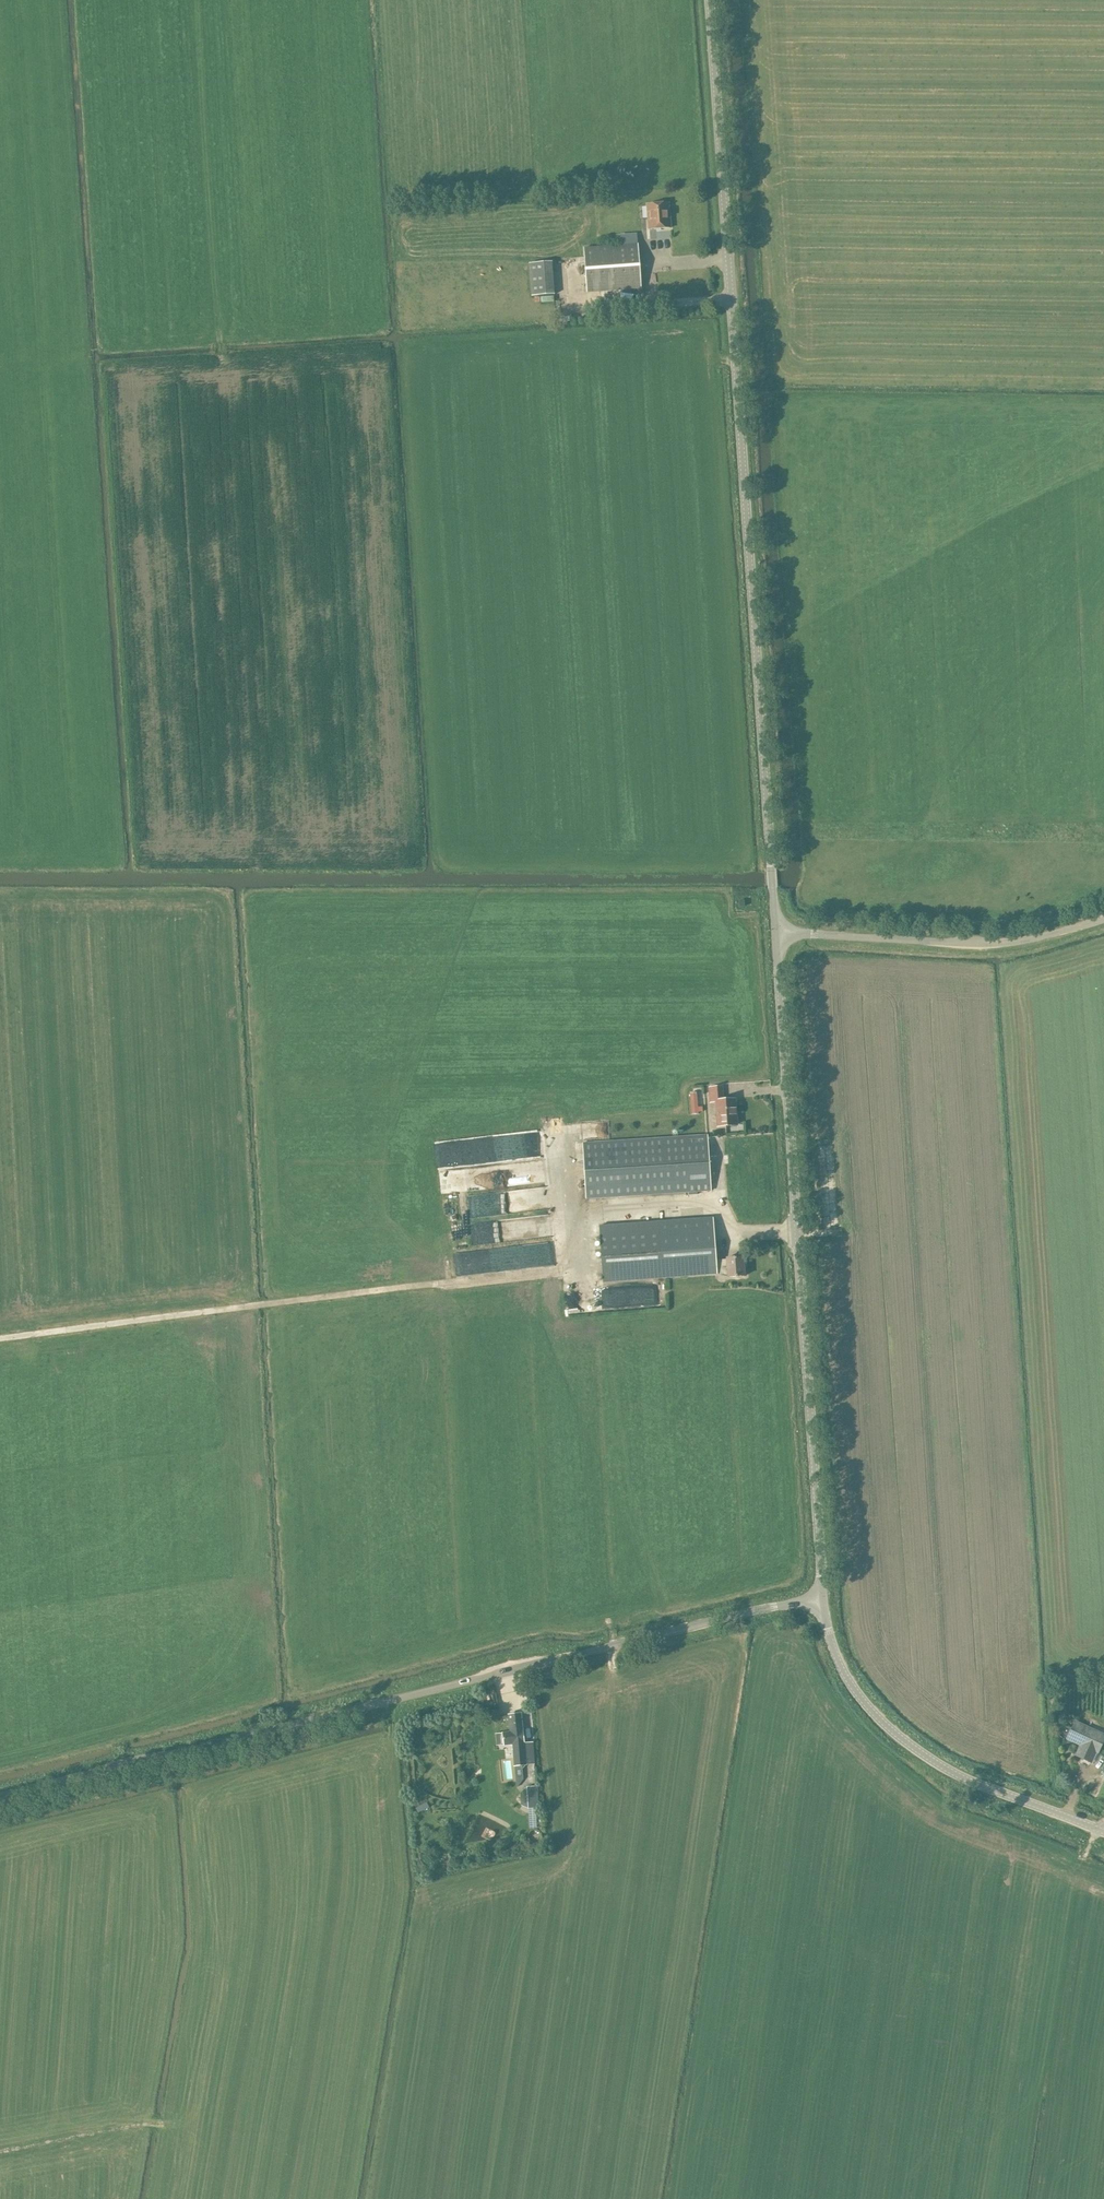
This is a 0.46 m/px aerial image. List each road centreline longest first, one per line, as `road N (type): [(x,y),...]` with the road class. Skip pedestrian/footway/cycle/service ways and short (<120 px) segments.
road 1 (unclassified): [(778,934),(708,0)]
road 2 (unclassified): [(0,1795),(823,1600)]
road 3 (unclassified): [(823,1600),(778,934)]
road 4 (unclassified): [(1103,1832),(979,1785),(901,1738),(845,1674),(823,1600)]
road 5 (unclassified): [(1103,921),(1006,946),(778,934)]

